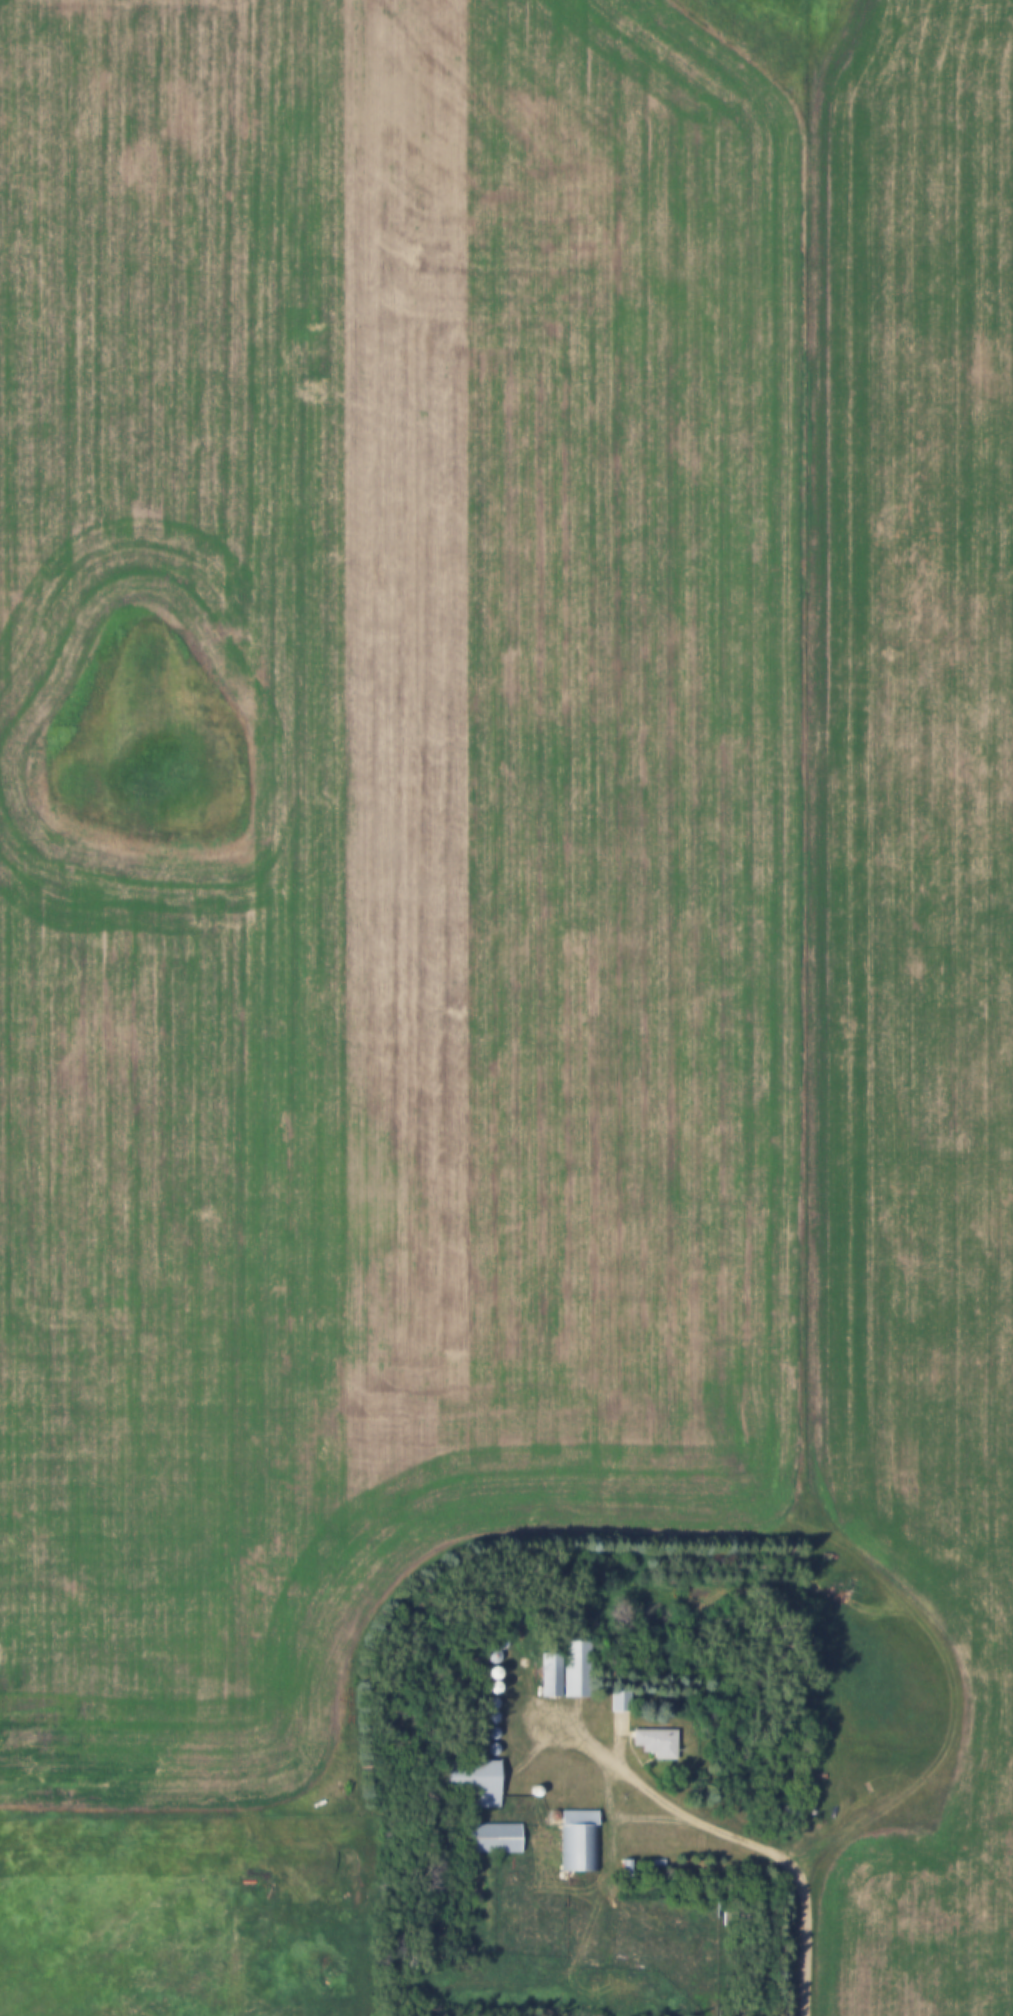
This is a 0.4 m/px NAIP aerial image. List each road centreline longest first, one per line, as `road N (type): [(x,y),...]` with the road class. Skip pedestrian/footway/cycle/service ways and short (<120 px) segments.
road 1 (track): [(841,0),(819,91),(817,1508),(838,1578),(828,1678),(850,1774),(842,1807),(796,1864)]
road 2 (track): [(819,1515),(741,1526),(475,1526),(408,1563),(371,1600),(348,1662),(342,1793),(239,1803),(0,1798)]

